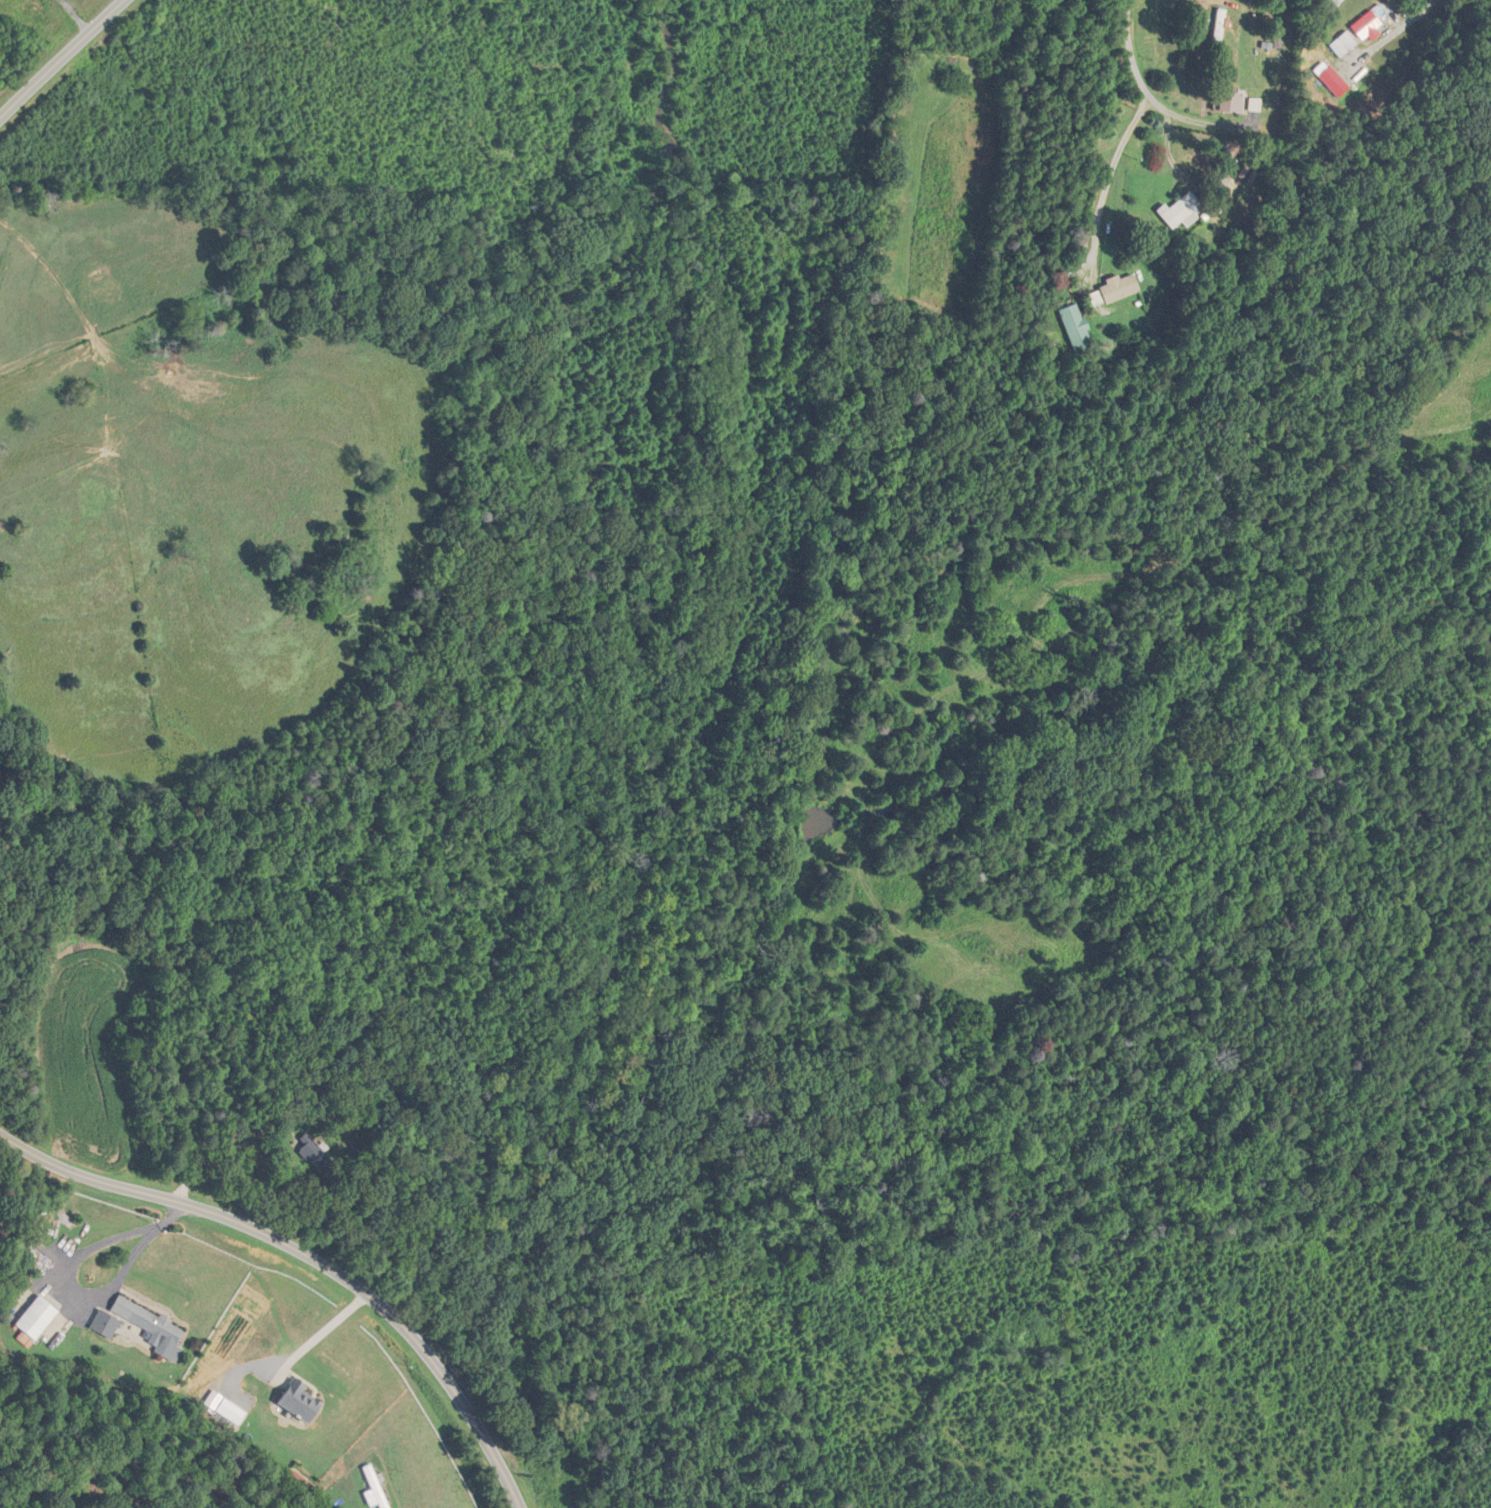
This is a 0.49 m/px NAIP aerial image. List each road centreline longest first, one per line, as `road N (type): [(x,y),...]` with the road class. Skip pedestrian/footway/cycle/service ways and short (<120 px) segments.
road 1 (tertiary): [(519,1507),(432,1359),(348,1280),(241,1222),(88,1178),(0,1134)]
road 2 (tertiary): [(0,120),(126,0)]
road 3 (residential): [(1124,0),(1121,39),(1135,81),(1159,110),(1185,124)]

